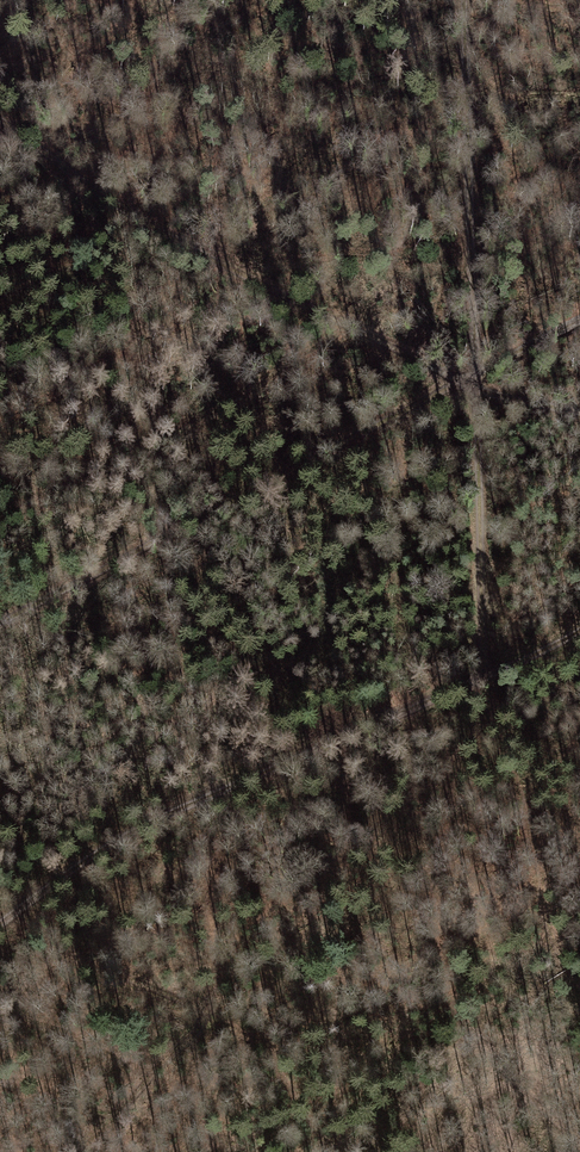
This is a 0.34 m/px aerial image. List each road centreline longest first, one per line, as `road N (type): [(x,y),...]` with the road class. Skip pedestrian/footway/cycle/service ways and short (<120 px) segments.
road 1 (track): [(462,0),(484,678)]
road 2 (track): [(579,320),(0,621)]
road 3 (track): [(579,410),(476,390),(173,242),(0,124)]
road 4 (track): [(0,925),(98,852),(184,807),(484,678)]

